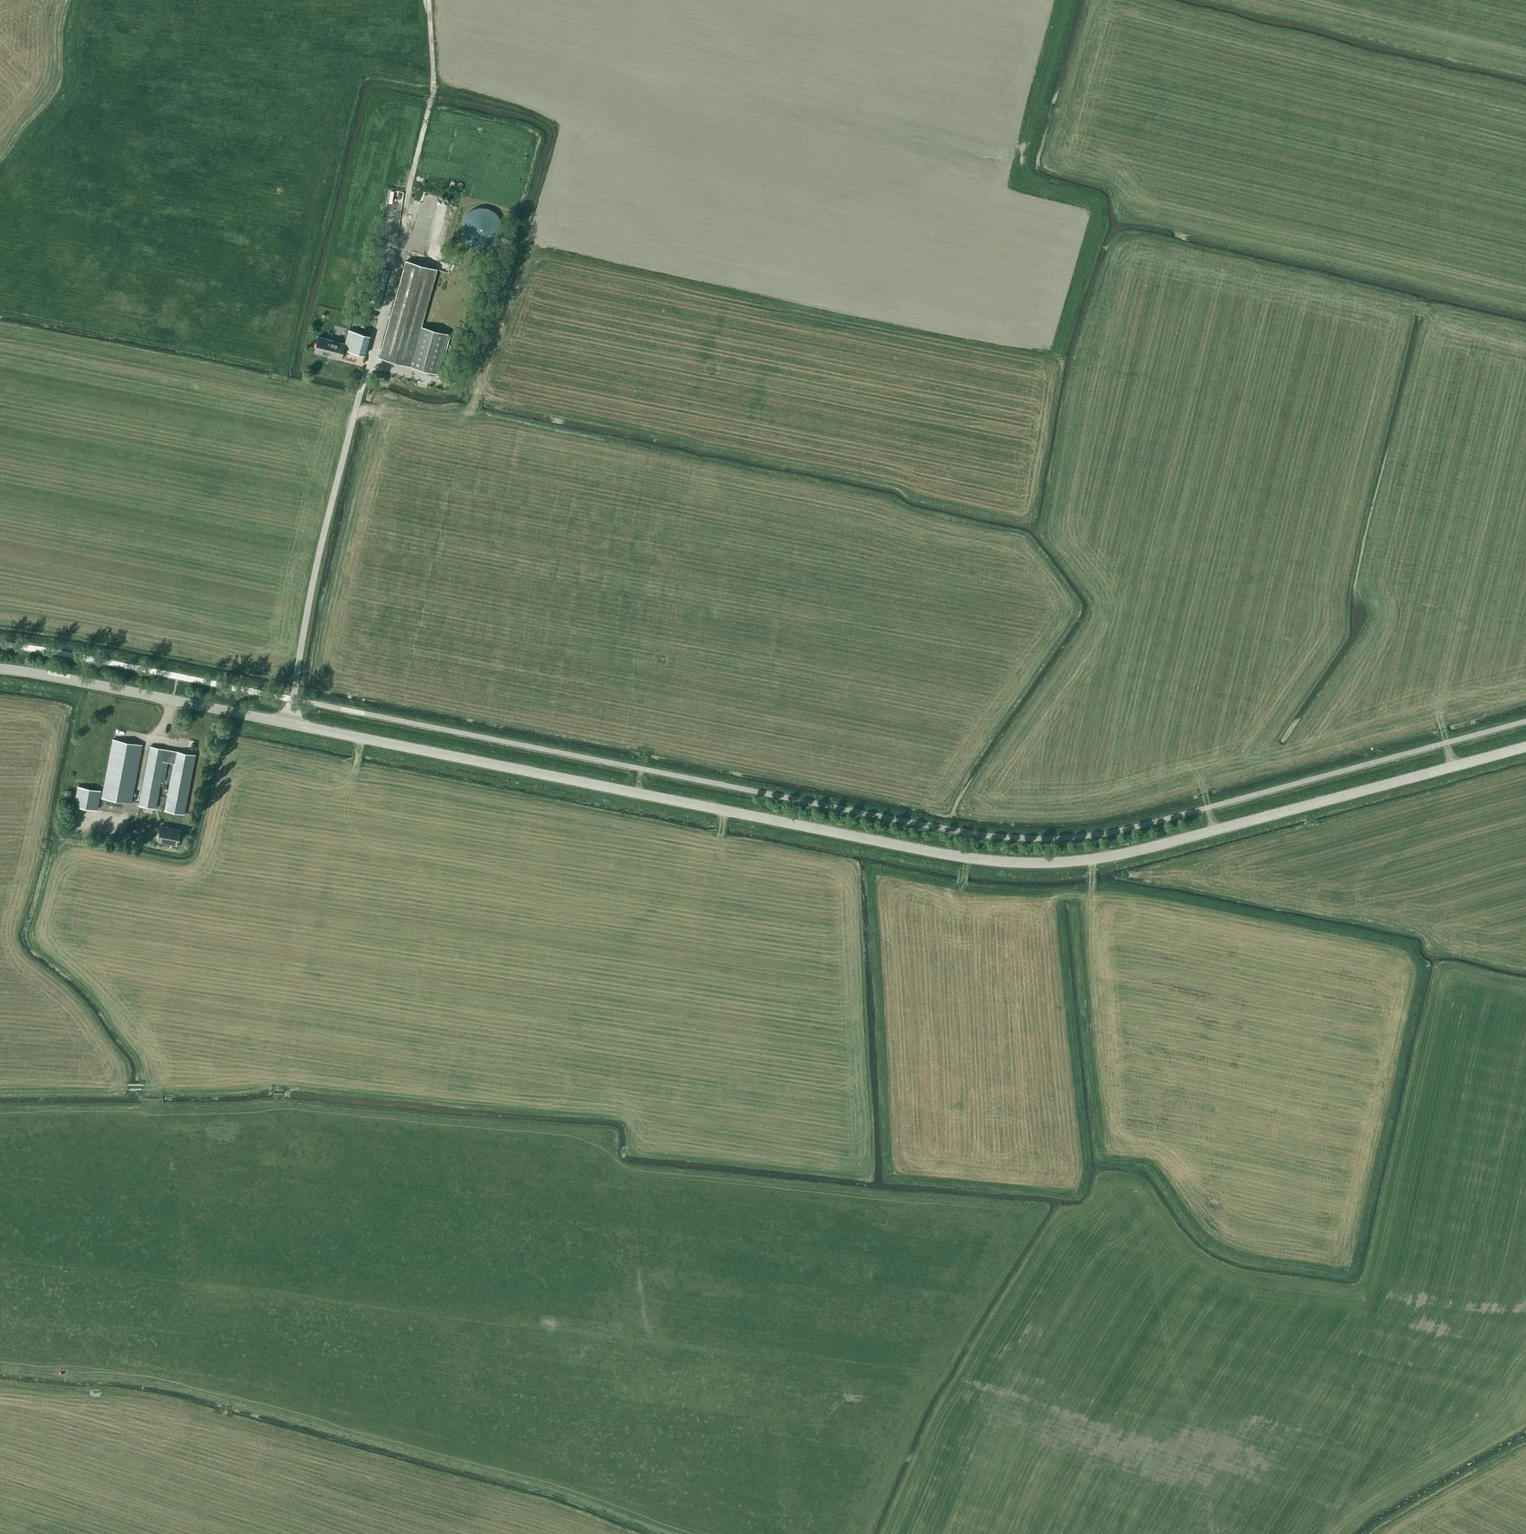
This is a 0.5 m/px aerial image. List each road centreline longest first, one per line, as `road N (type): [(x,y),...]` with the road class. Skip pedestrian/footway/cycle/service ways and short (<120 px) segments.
road 1 (tertiary): [(0,668),(1000,862),(1123,854),(1525,746)]
road 2 (track): [(429,0),(432,92),(372,356)]
road 3 (track): [(0,138),(46,74),(58,0)]

